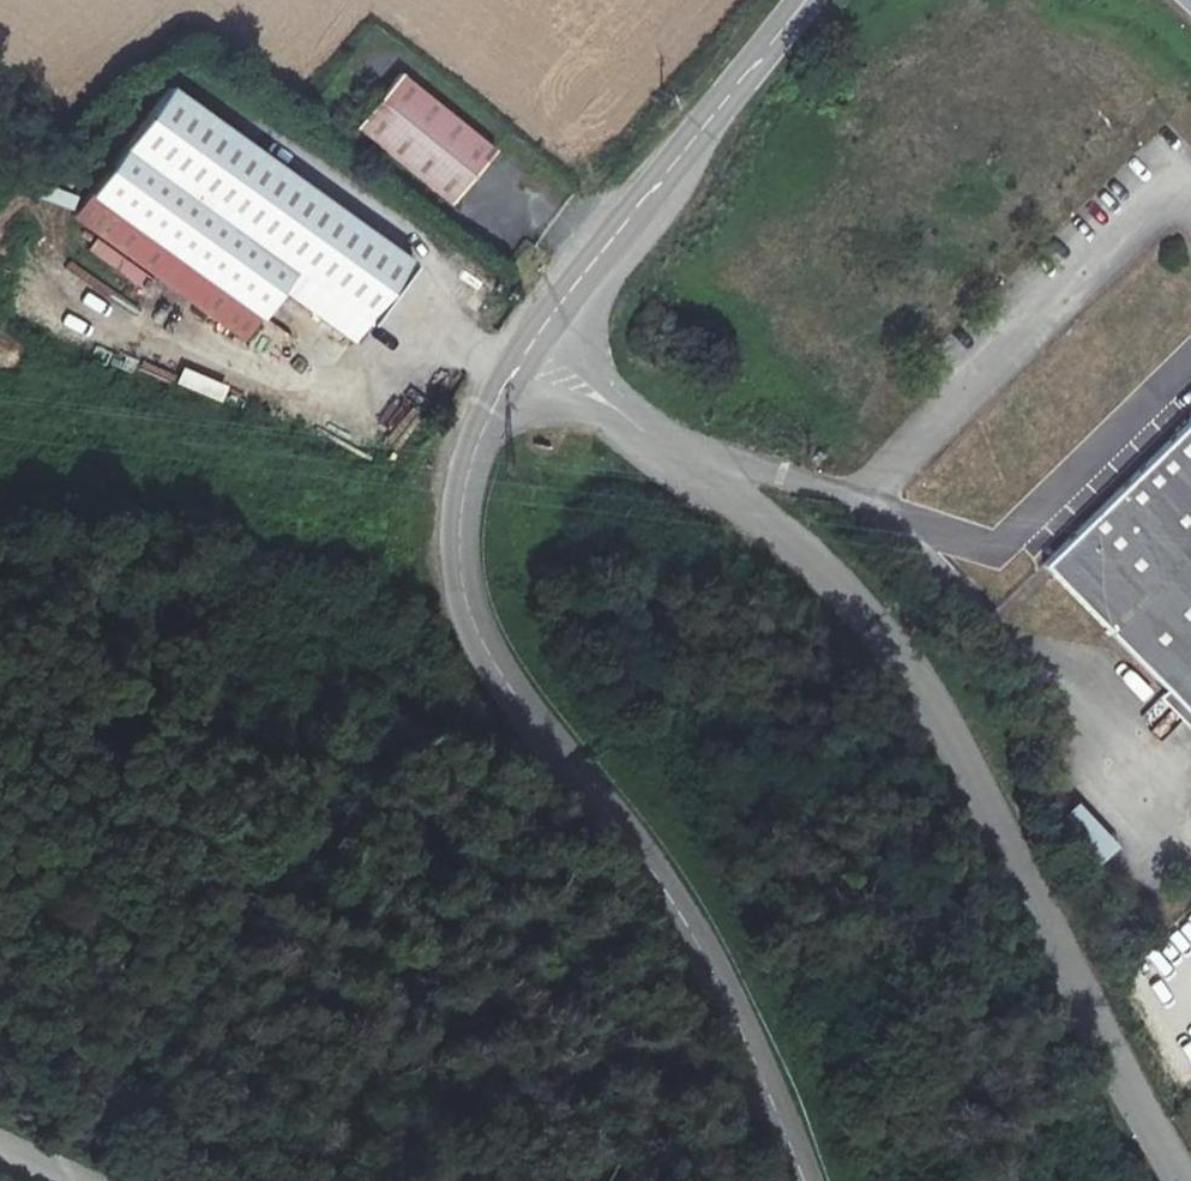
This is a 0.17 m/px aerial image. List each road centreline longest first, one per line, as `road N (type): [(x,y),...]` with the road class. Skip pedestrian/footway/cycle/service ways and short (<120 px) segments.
road 1 (unclassified): [(535,348),(693,469),(916,670),(1180,1180)]
road 2 (tertiary): [(535,348),(478,437),(444,545),(480,638),(514,691),(692,924),(804,1180)]
road 3 (tertiary): [(810,0),(535,348)]

